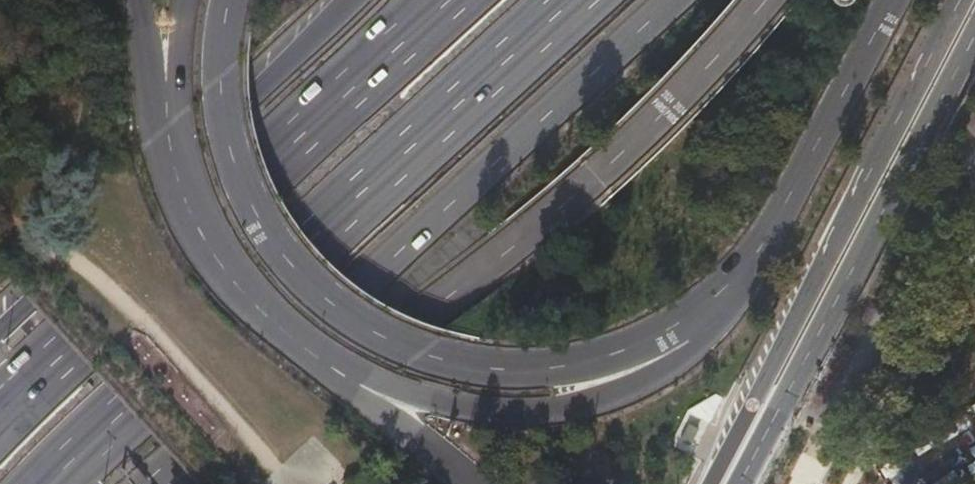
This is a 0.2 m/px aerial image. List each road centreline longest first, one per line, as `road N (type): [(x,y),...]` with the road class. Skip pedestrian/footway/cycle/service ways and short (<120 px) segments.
road 1 (trunk): [(229,0),(223,105),(260,219),(322,300),(390,344),(509,369),(619,354),(705,305),(782,213)]
road 2 (primary): [(184,471),(415,321),(519,241),(664,111),(764,0)]
road 3 (trunk): [(49,483),(572,0)]
road 4 (trunk): [(184,471),(358,288),(674,0)]
road 5 (trunk): [(431,0),(0,412)]
road 6 (primary): [(960,0),(710,483)]
road 7 (trunk): [(336,366),(397,393),(476,410),(533,414),(607,401),(667,370),(705,338),(782,213)]
road 8 (primary): [(740,483),(974,37)]
road 9 (trunk): [(342,0),(0,331)]
road 10 (primary): [(180,182),(221,268),(262,313),(336,366)]
road 11 (trunk): [(782,213),(890,0)]
road 12 (primary): [(138,0),(180,182)]
road 13 (trunk): [(187,0),(177,61),(180,182)]
road 14 (primary): [(336,366),(470,483)]

